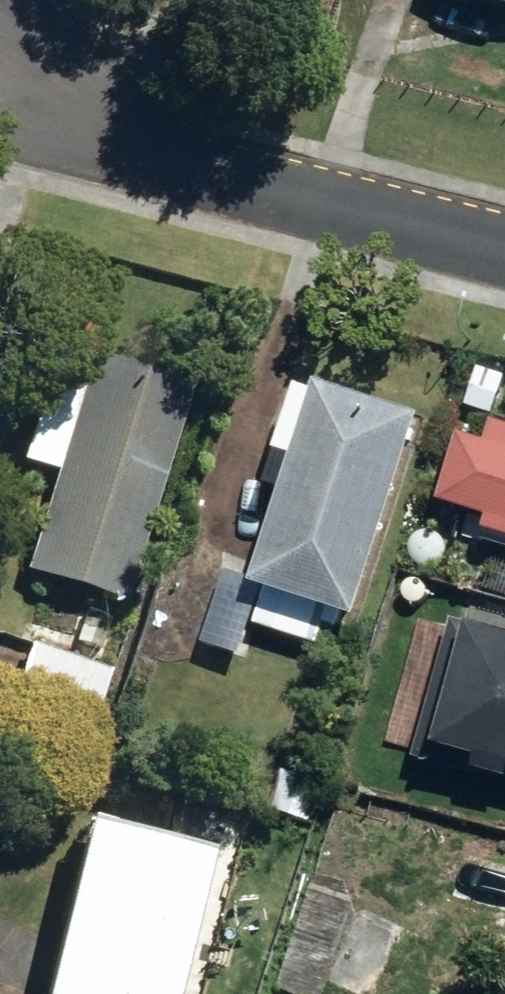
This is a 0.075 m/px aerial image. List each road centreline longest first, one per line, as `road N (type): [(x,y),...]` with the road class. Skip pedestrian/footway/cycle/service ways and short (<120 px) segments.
road 1 (residential): [(0,79),(189,165),(504,245)]

